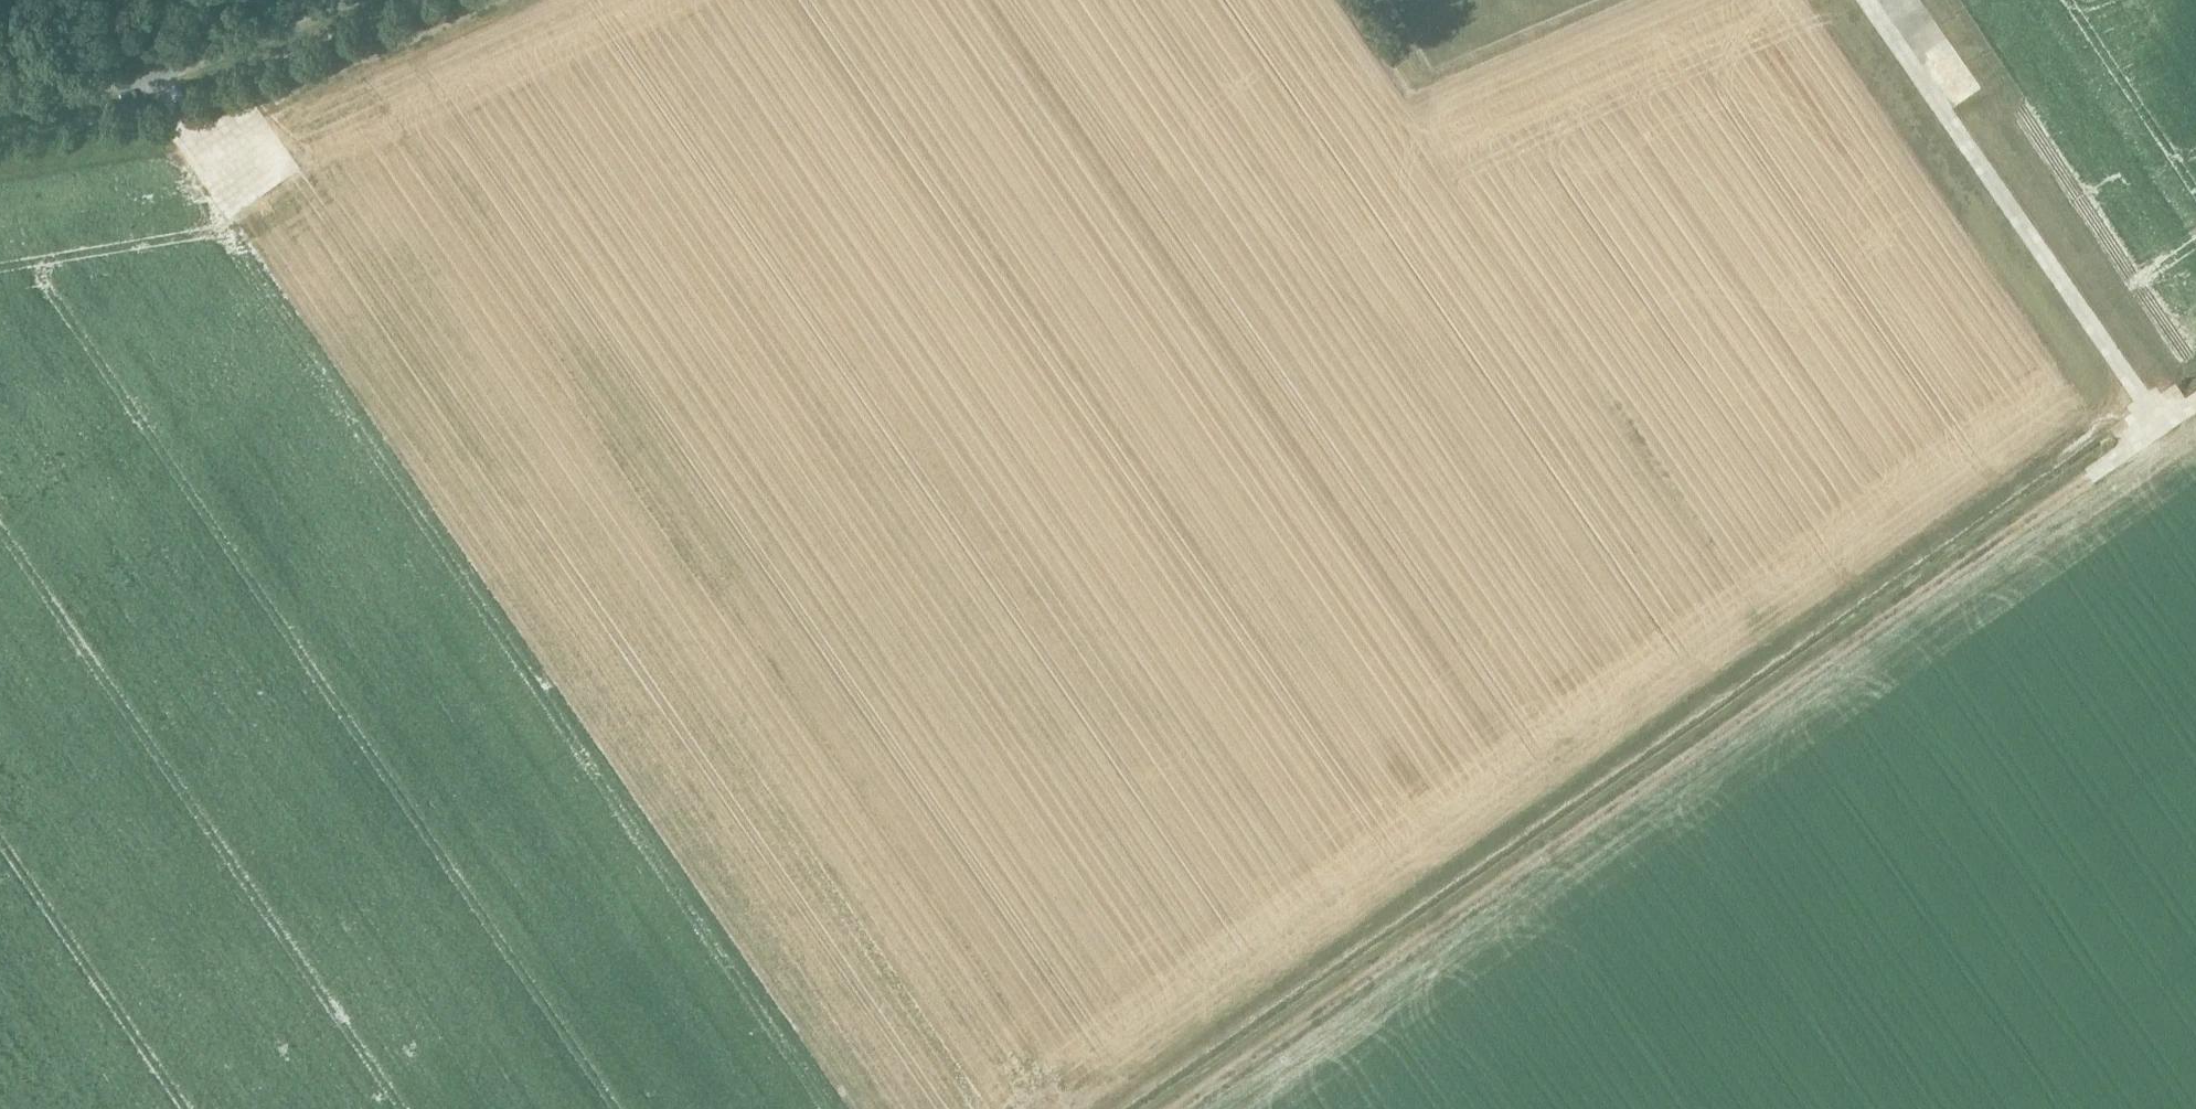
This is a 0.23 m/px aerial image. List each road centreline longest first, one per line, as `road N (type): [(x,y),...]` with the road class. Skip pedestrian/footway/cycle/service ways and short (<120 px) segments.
road 1 (unclassified): [(0,96),(166,67),(326,0)]

